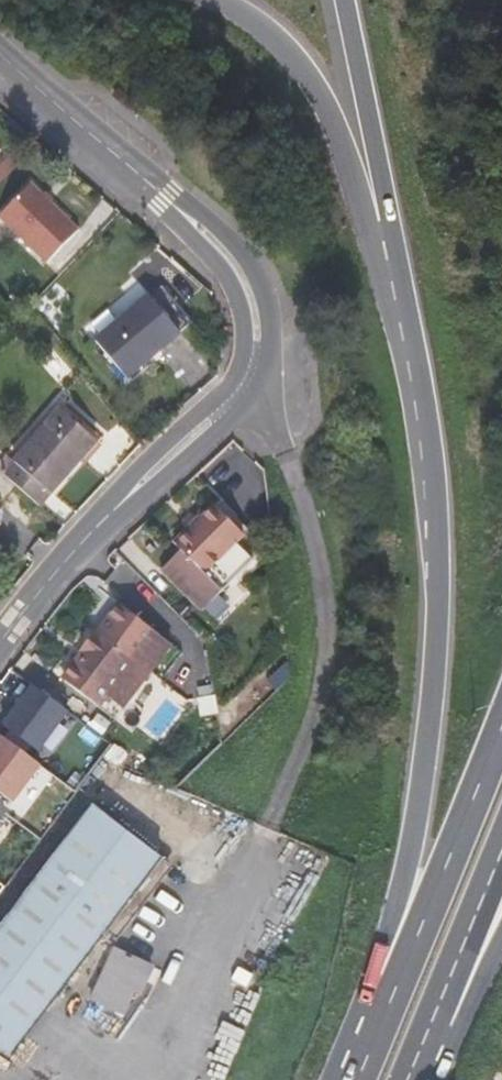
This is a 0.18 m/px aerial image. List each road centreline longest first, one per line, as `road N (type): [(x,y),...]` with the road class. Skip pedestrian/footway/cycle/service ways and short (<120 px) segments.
road 1 (residential): [(0,646),(74,554),(244,389),(258,323),(231,257),(0,49)]
road 2 (primary): [(394,255),(427,444),(437,569),(428,747),(387,1011)]
road 3 (primary): [(219,0),(268,34),(314,85),(394,255)]
road 4 (primary): [(501,718),(387,1011)]
road 5 (trunk): [(342,0),(394,255)]
road 6 (primary): [(448,981),(501,840)]

